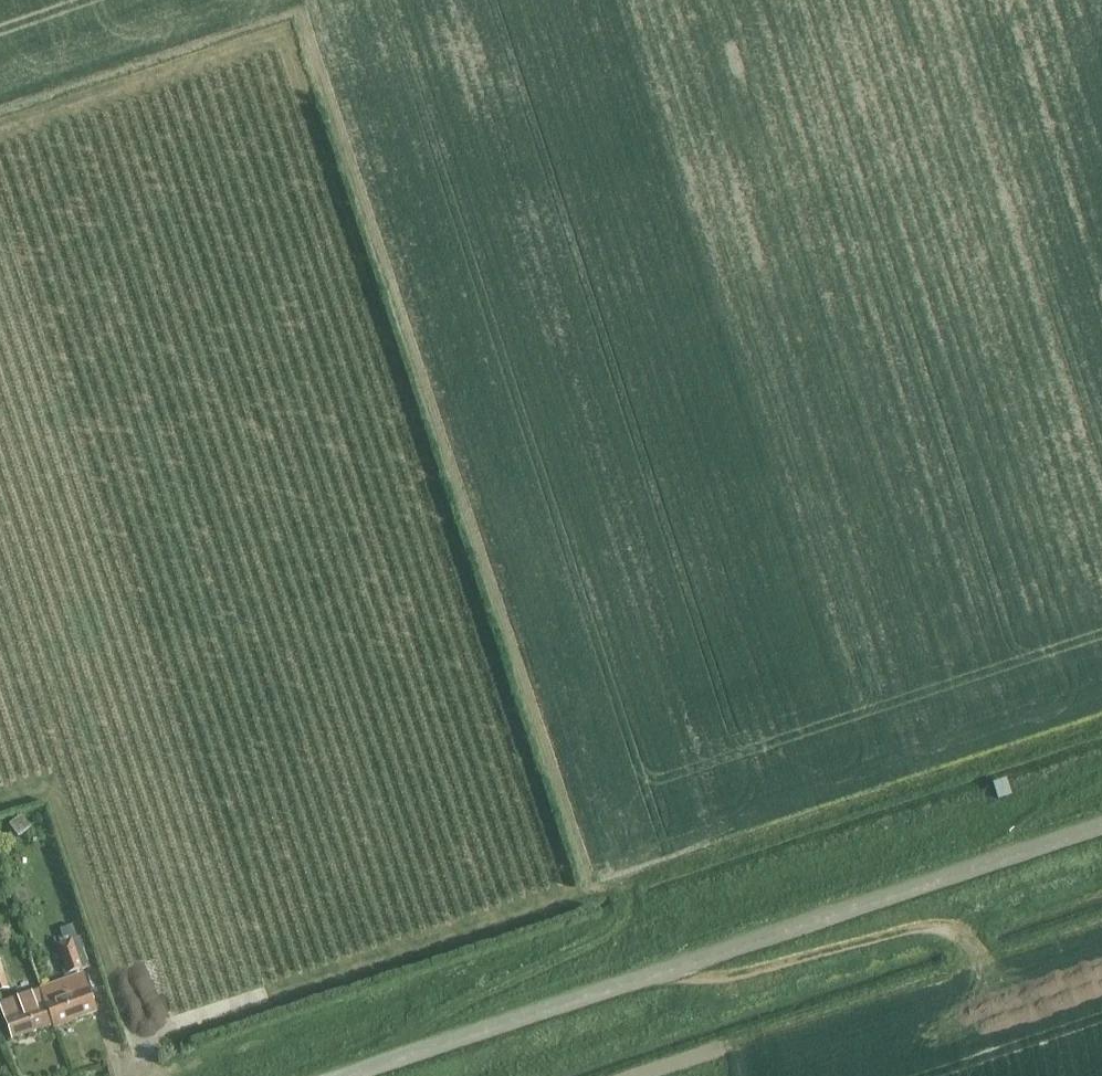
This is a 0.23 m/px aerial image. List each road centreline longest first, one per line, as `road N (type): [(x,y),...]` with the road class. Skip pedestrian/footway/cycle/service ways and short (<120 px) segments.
road 1 (unclassified): [(350,1075),(1101,824)]

